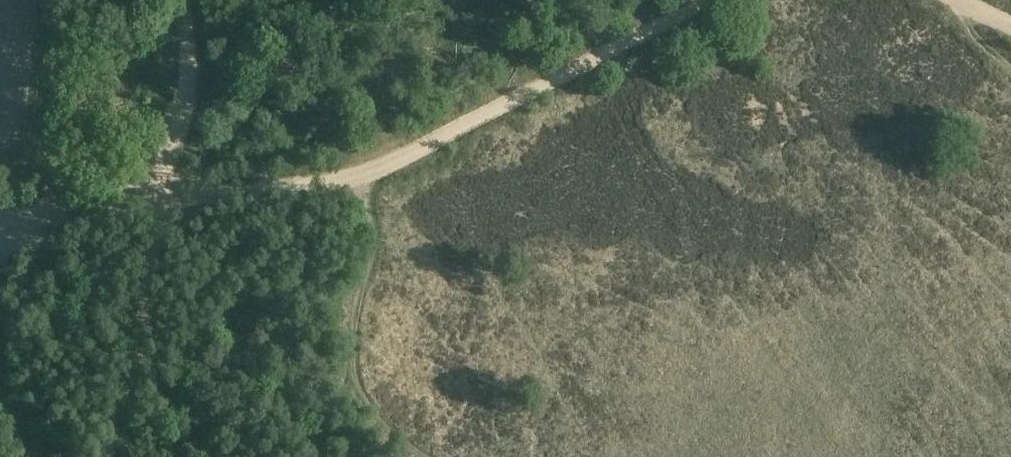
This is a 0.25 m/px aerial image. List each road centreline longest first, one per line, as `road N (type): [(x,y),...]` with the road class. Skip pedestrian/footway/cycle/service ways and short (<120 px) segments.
road 1 (track): [(705,0),(392,162),(339,179),(155,203)]
road 2 (track): [(451,456),(385,397),(359,296),(356,174)]
road 3 (track): [(155,203),(125,456)]
road 4 (track): [(183,0),(190,87),(155,203)]
road 5 (track): [(0,240),(155,203)]

